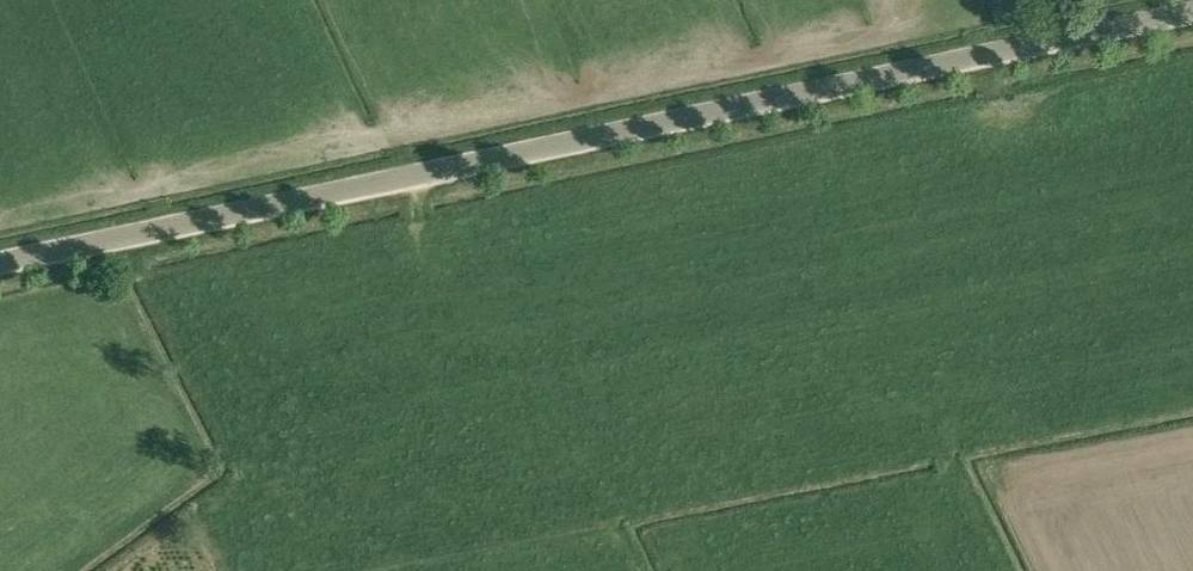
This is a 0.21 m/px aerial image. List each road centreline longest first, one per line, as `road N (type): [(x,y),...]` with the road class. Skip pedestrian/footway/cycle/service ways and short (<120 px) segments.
road 1 (unclassified): [(1192,12),(0,263)]

